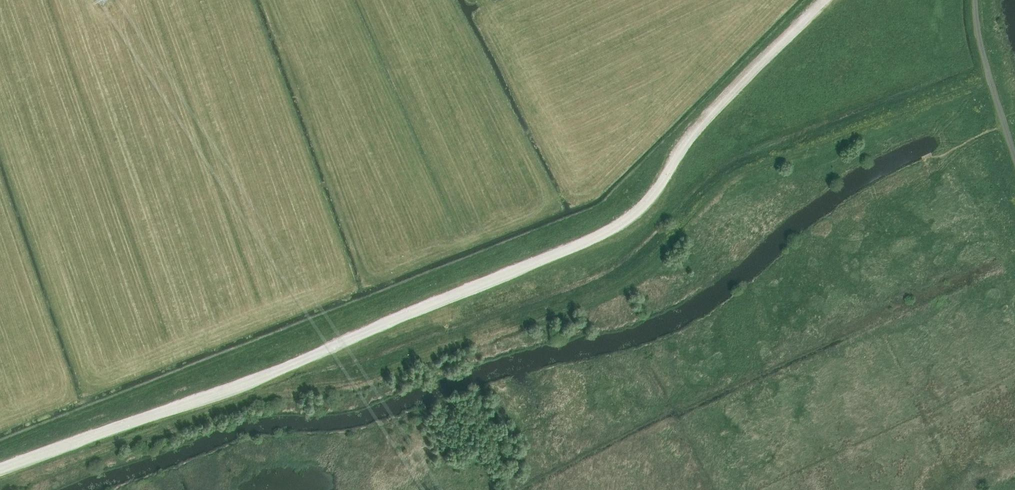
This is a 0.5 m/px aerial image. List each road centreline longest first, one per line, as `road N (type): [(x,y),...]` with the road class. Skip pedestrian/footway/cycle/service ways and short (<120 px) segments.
road 1 (track): [(388,323),(629,218),(704,122),(825,0)]
road 2 (track): [(388,323),(294,366),(0,468)]
road 3 (unclassified): [(1014,159),(974,0)]

